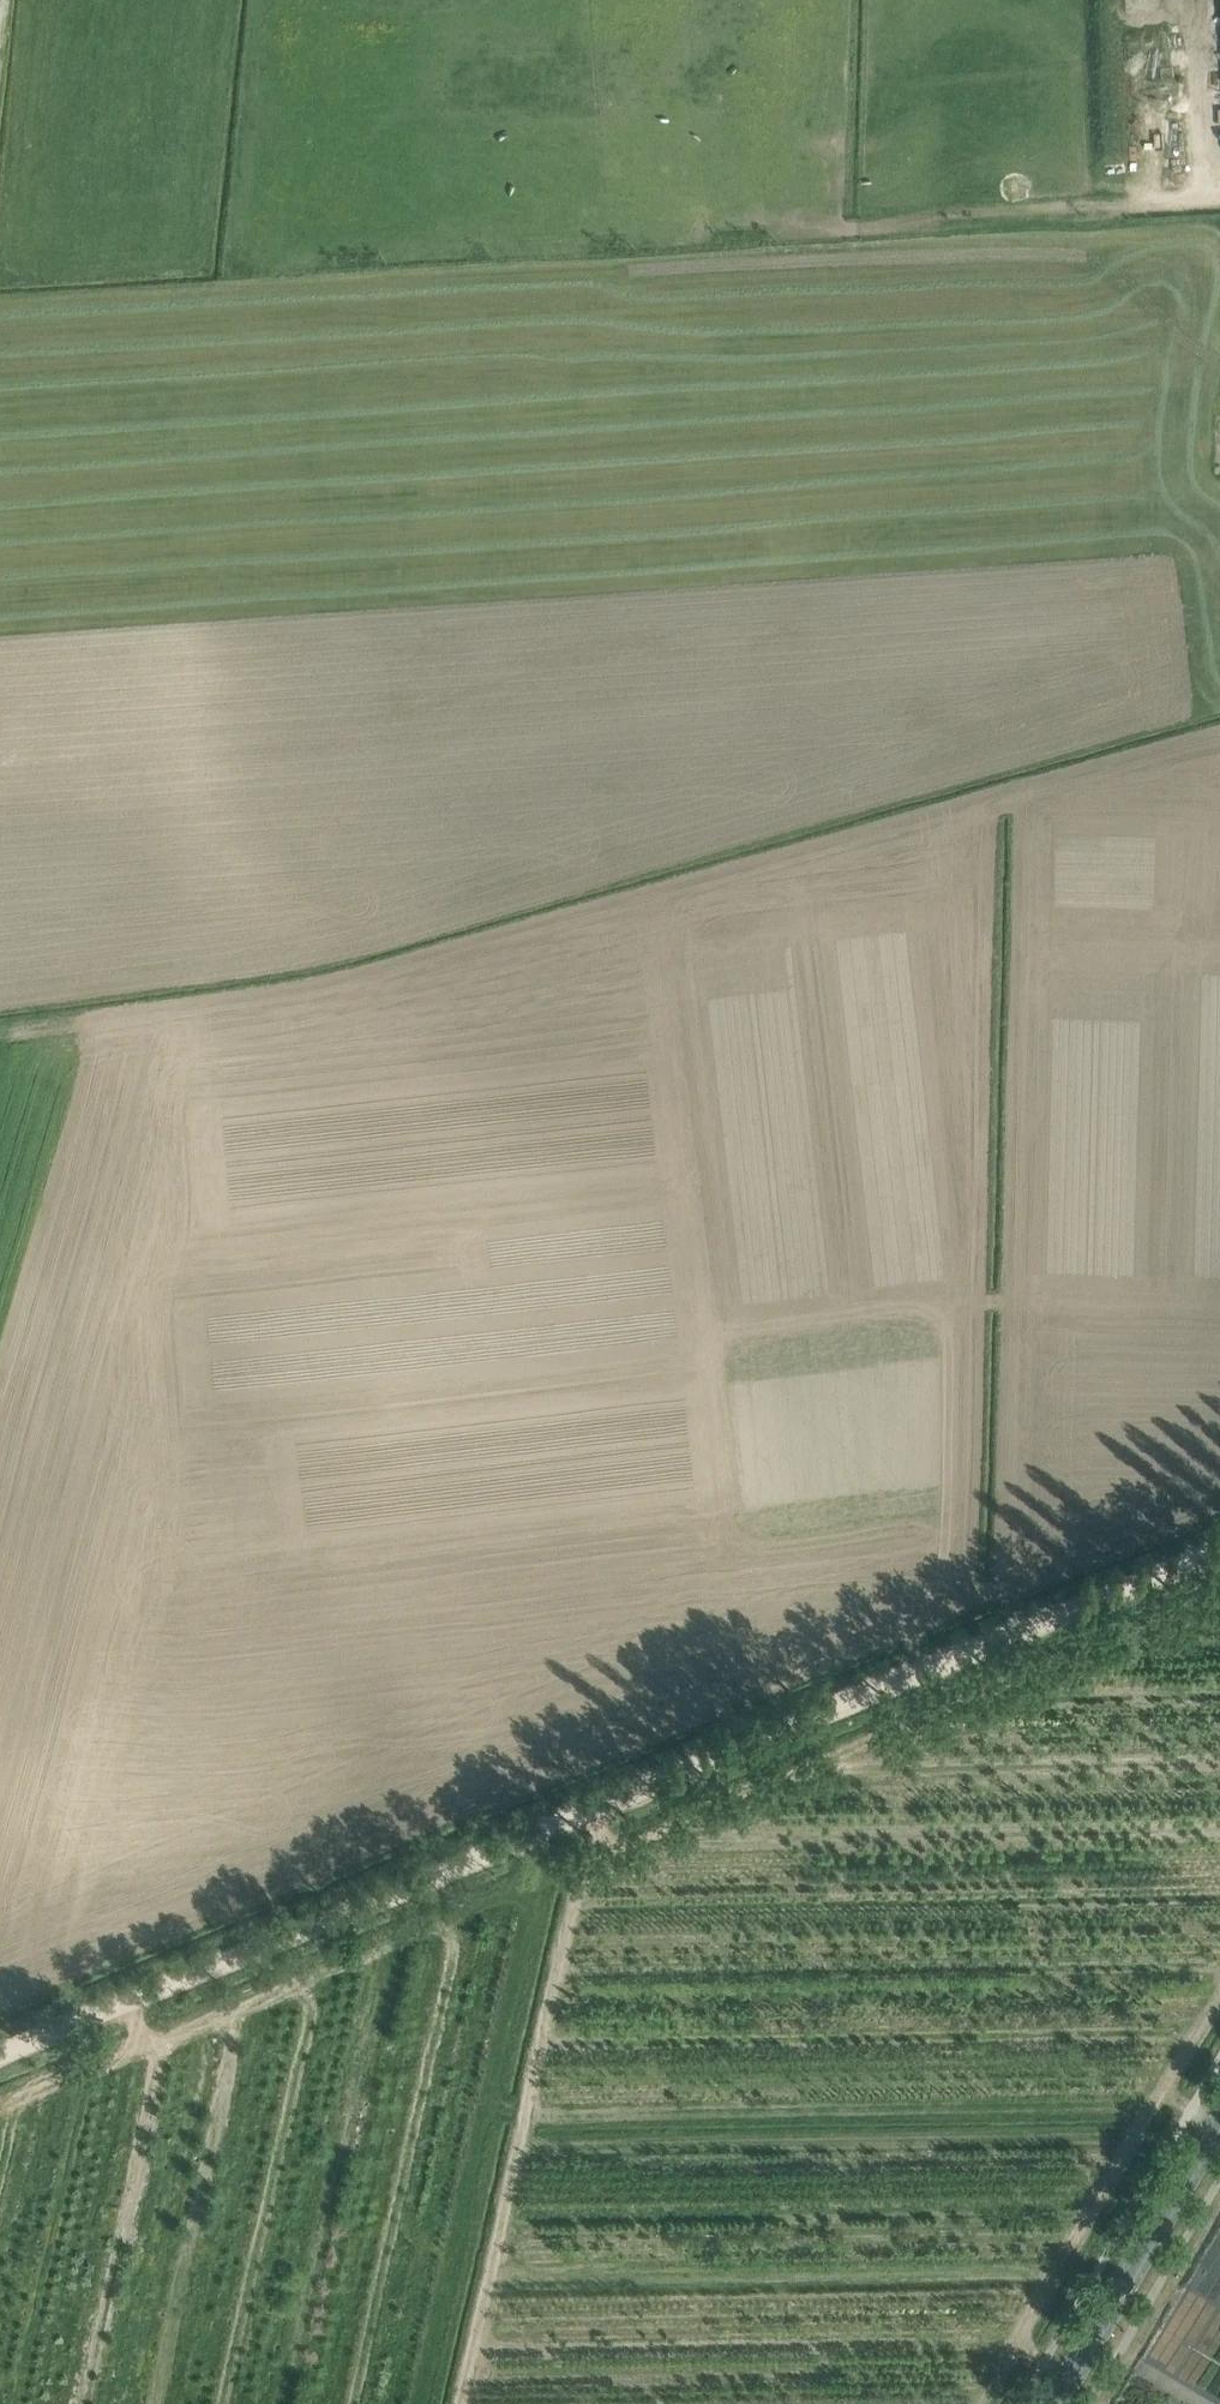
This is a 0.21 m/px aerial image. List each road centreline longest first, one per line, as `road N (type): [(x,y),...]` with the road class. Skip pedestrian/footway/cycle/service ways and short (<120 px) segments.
road 1 (track): [(0,2054),(1219,1552)]
road 2 (tertiary): [(1055,2403),(1219,2117)]

